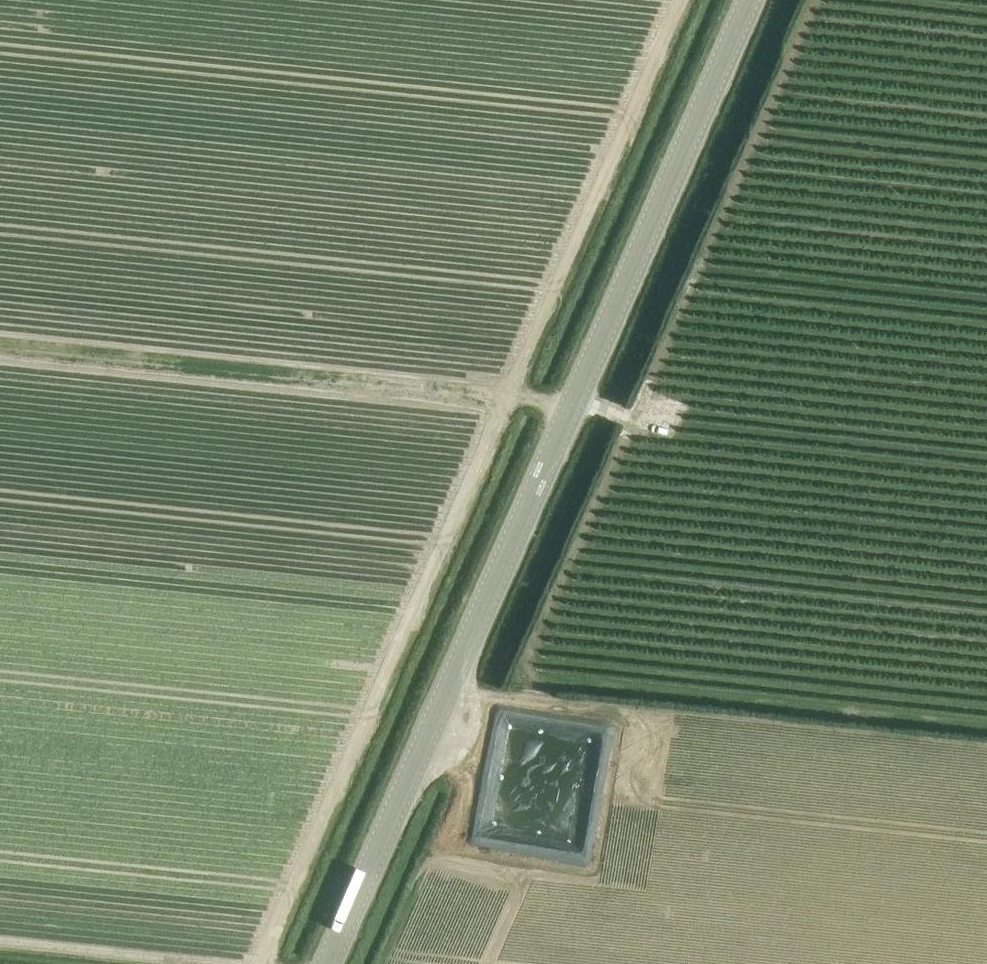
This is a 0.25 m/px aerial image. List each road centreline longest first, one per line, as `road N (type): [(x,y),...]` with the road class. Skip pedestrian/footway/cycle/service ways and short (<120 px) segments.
road 1 (tertiary): [(328,963),(749,0)]

